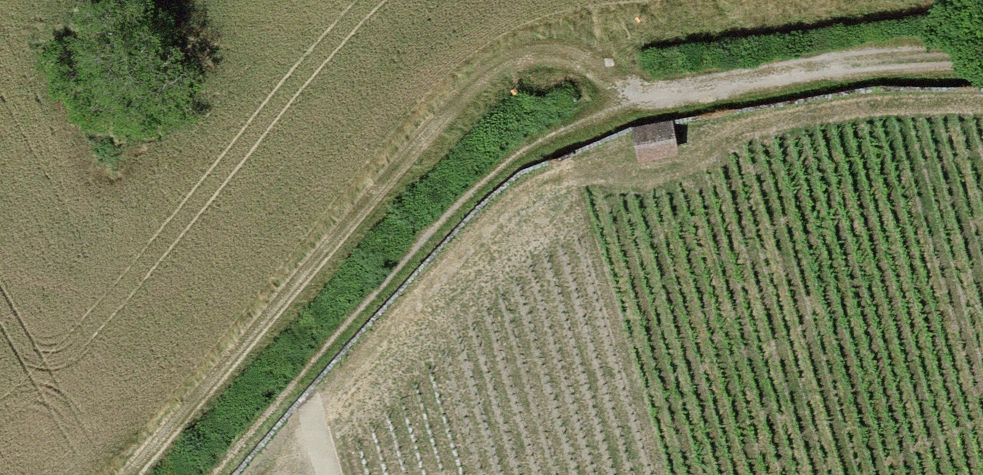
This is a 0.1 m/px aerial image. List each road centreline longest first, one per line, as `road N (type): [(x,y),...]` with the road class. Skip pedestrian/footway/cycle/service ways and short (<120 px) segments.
road 1 (track): [(638,78),(613,24),(532,29),(450,76),(86,474)]
road 2 (track): [(183,474),(498,134),(638,78)]
road 3 (track): [(638,78),(982,43)]

